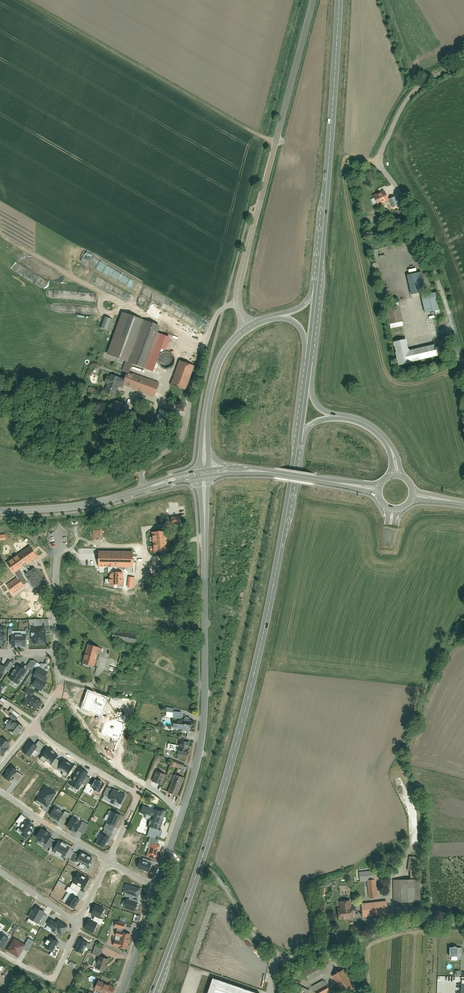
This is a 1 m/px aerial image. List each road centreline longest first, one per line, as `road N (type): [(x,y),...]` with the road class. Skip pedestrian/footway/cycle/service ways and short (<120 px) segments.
road 1 (primary): [(153,992),(246,707),(297,452)]
road 2 (residential): [(182,812),(204,721),(204,473)]
road 3 (unclassified): [(314,0),(238,288),(248,327)]
road 4 (track): [(276,141),(23,0)]
road 5 (primary): [(317,286),(339,0)]
road 6 (unclassified): [(381,168),(424,239),(463,370)]
road 7 (tertiary): [(0,510),(83,502),(204,473)]
road 8 (residential): [(279,955),(327,950),(409,923),(463,923)]
road 9 (tertiary): [(204,473),(379,491)]
road 10 (tertiary): [(204,473),(215,370),(248,327)]
road 11 (unclassified): [(381,168),(381,151),(414,91),(463,60)]
road 12 (residential): [(107,861),(0,792)]
road 13 (residential): [(138,794),(33,728)]
road 14 (residential): [(78,924),(52,981),(0,952)]

